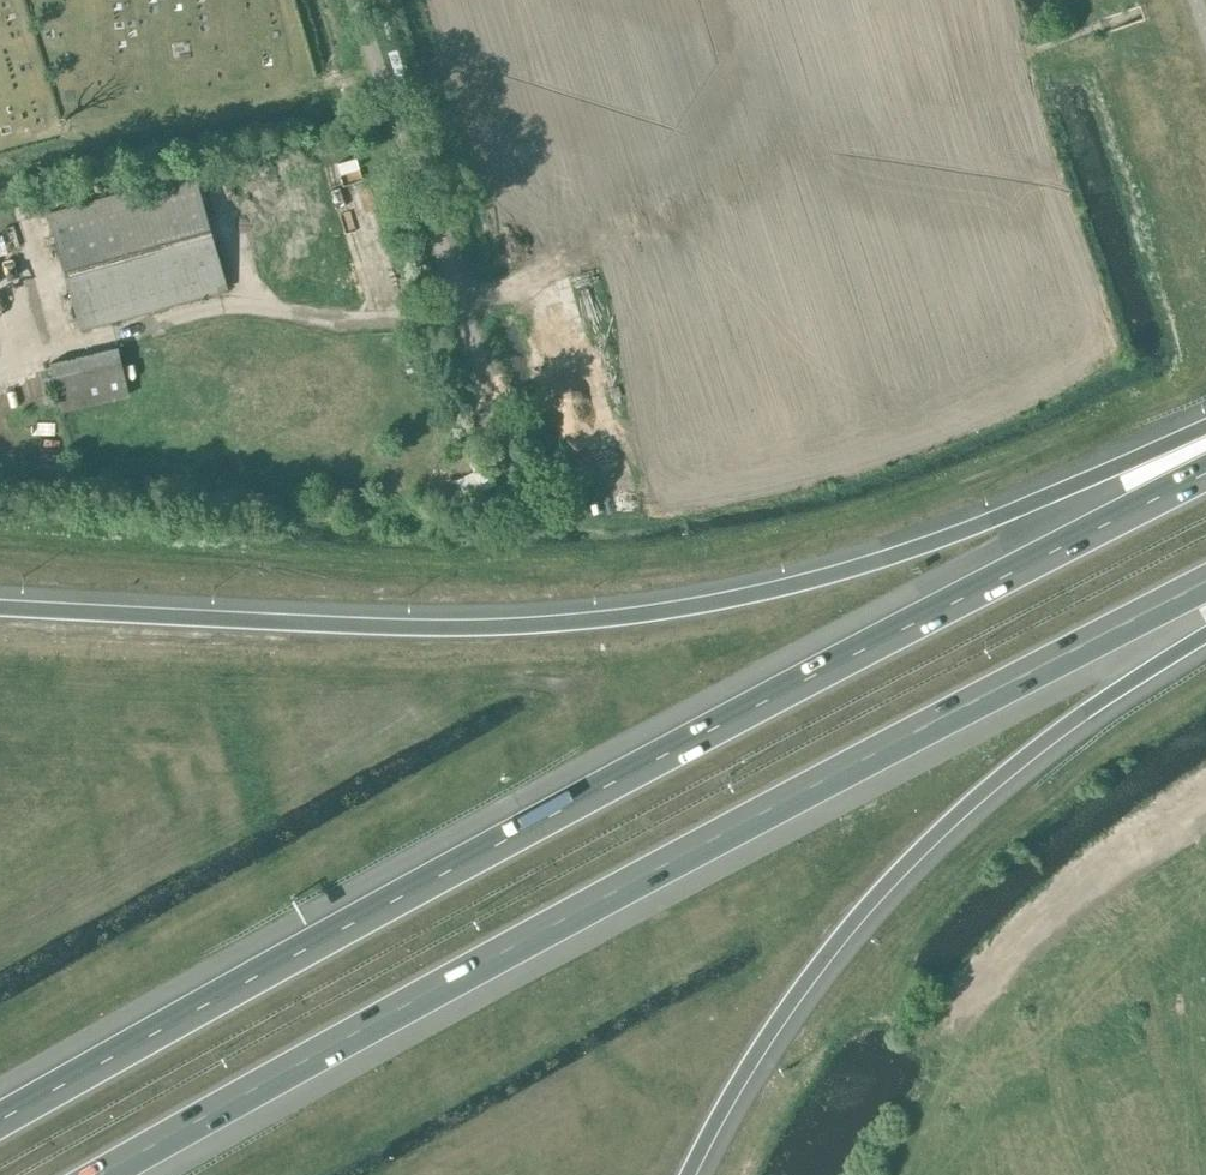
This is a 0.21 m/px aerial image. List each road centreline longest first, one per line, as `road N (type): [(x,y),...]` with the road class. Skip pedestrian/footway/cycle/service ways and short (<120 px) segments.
road 1 (motorway): [(1205,477),(867,650),(0,1126)]
road 2 (motorway): [(104,1174),(1205,581)]
road 3 (motorway): [(1205,426),(938,535),(655,607),(505,619),(0,604)]
road 4 (motorway): [(688,1174),(783,1012),(862,910),(1034,751),(1205,634)]
road 5 (track): [(459,303),(1034,49)]
road 6 (unclassified): [(491,396),(353,0)]

